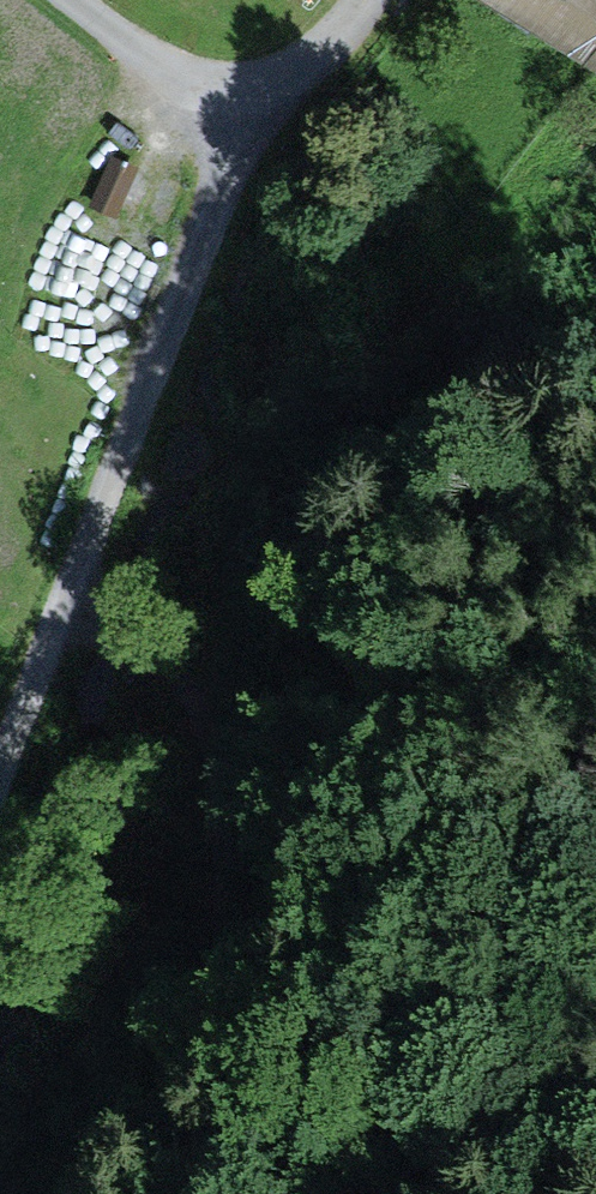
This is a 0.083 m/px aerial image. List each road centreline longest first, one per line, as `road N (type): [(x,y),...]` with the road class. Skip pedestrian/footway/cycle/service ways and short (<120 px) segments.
road 1 (track): [(266,132),(182,309),(0,806)]
road 2 (track): [(83,596),(165,666),(193,717),(247,1162),(237,1193)]
road 3 (track): [(364,0),(266,132),(75,0)]

